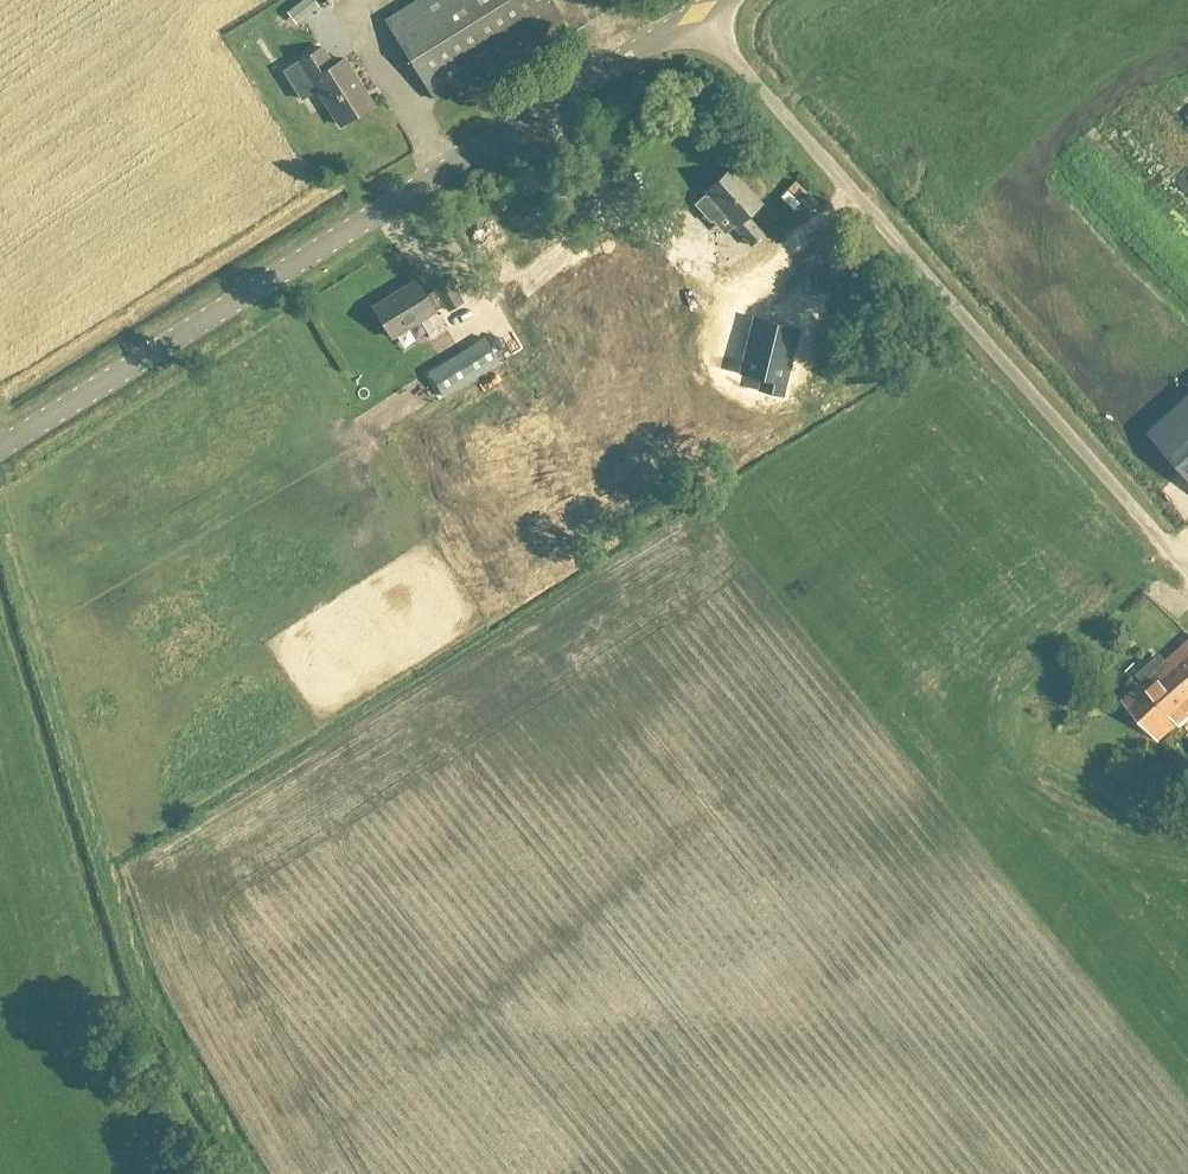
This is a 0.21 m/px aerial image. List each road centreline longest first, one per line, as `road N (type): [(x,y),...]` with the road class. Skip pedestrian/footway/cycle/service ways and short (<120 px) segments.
road 1 (tertiary): [(0,451),(699,20)]
road 2 (unclassified): [(1187,574),(699,20)]

